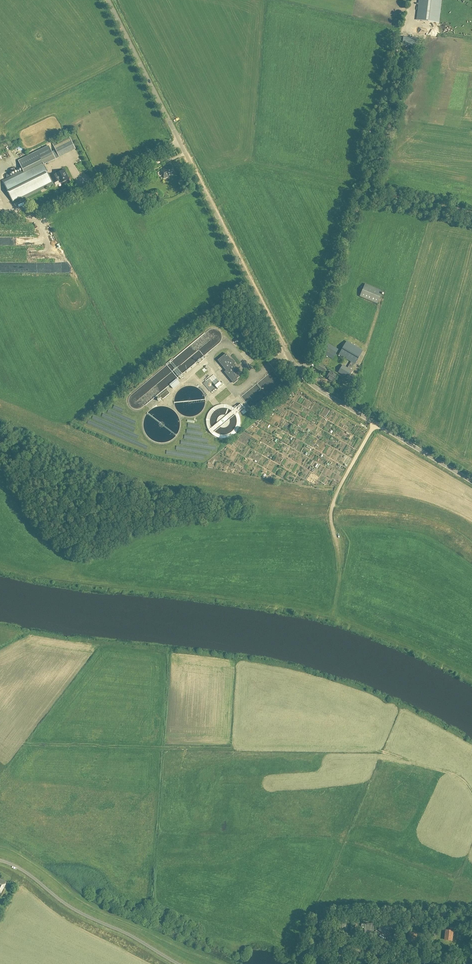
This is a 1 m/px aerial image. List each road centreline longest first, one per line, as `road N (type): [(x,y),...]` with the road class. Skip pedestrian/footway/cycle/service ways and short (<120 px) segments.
road 1 (unclassified): [(471,481),(301,374),(180,142)]
road 2 (unclassified): [(178,963),(0,860)]
road 3 (unclassified): [(0,217),(43,211),(180,142)]
road 4 (unclassified): [(180,142),(108,0)]
road 5 (track): [(464,963),(443,950),(353,960),(337,951),(337,933)]

